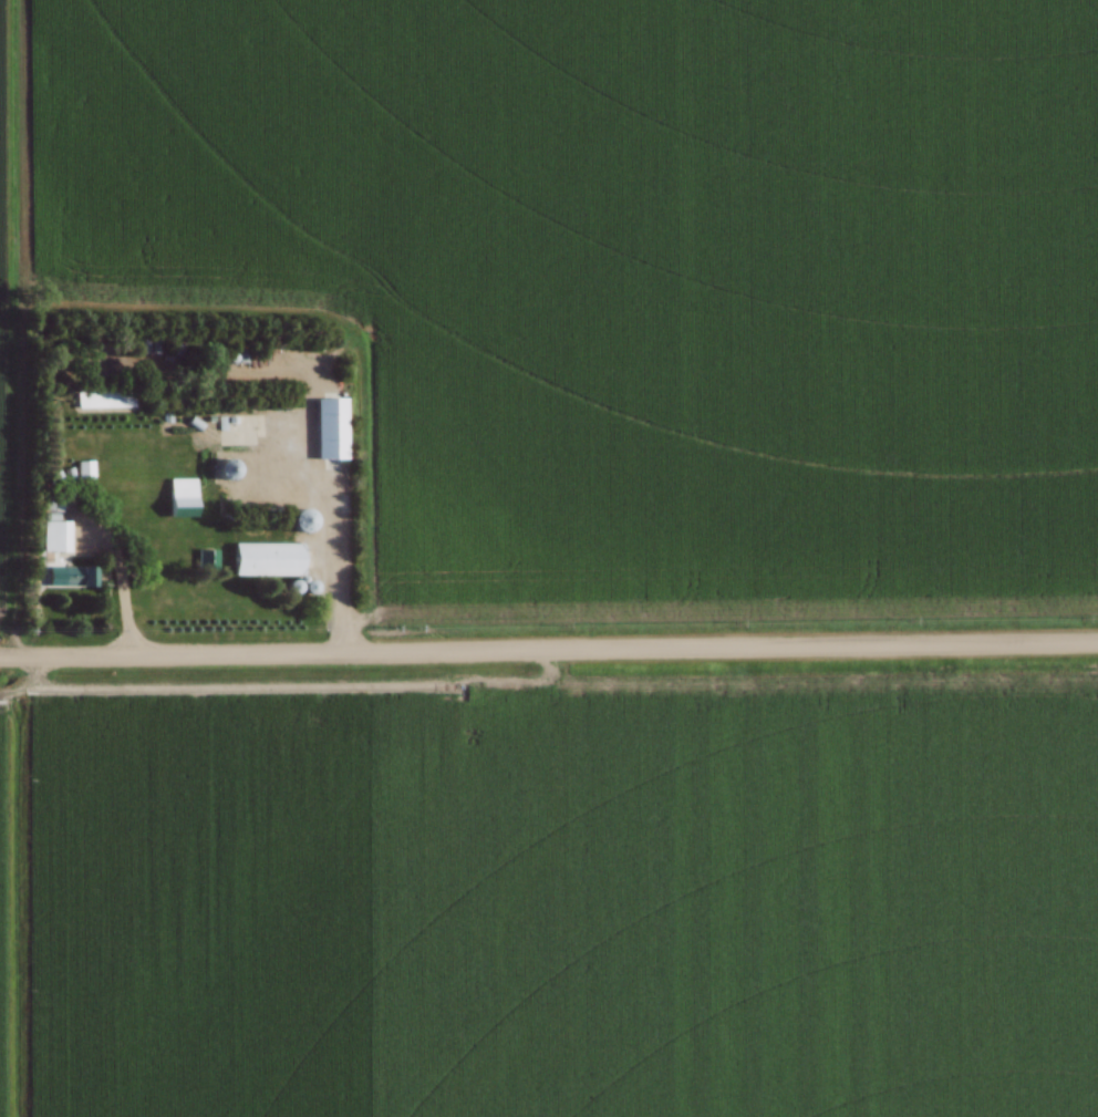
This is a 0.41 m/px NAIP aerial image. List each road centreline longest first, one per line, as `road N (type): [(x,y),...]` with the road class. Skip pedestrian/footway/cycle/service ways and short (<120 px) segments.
road 1 (tertiary): [(0,658),(1097,645)]

